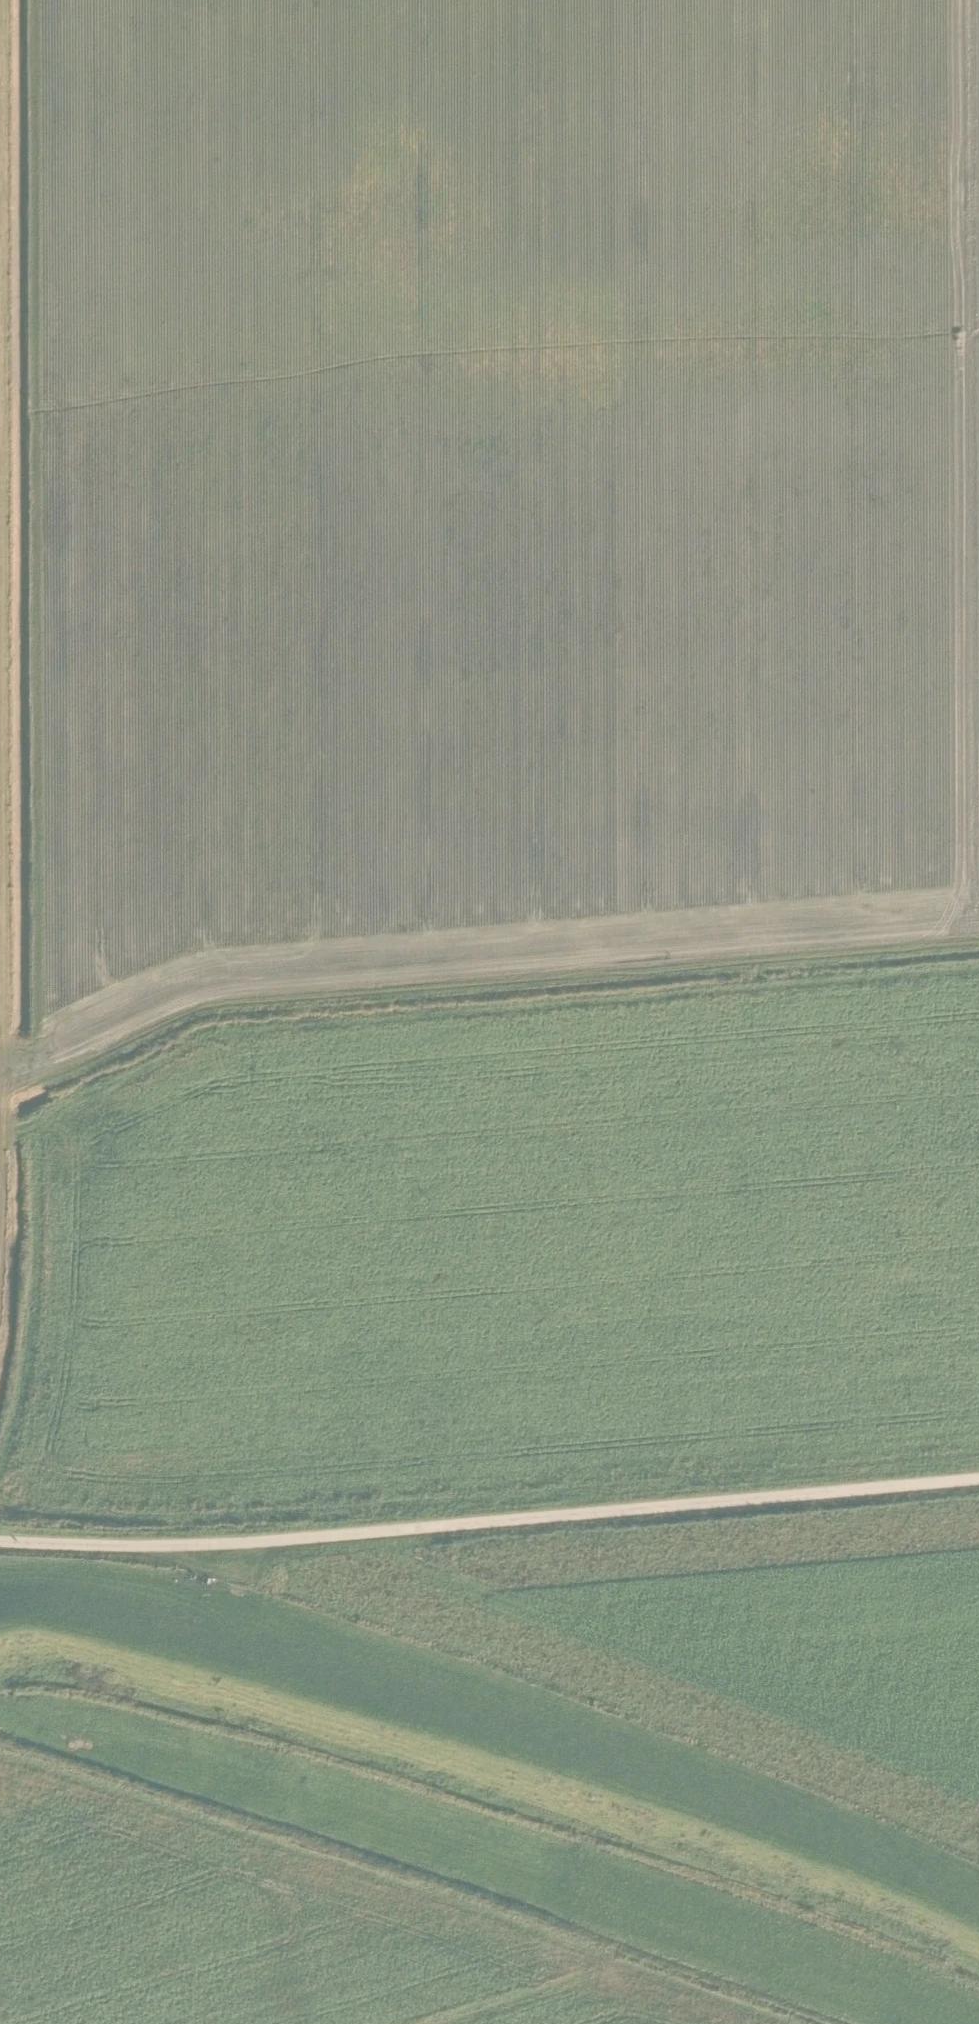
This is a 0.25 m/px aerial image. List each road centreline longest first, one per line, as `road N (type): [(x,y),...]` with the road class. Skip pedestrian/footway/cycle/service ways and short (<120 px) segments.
road 1 (track): [(0,1541),(243,1542),(978,1478)]

